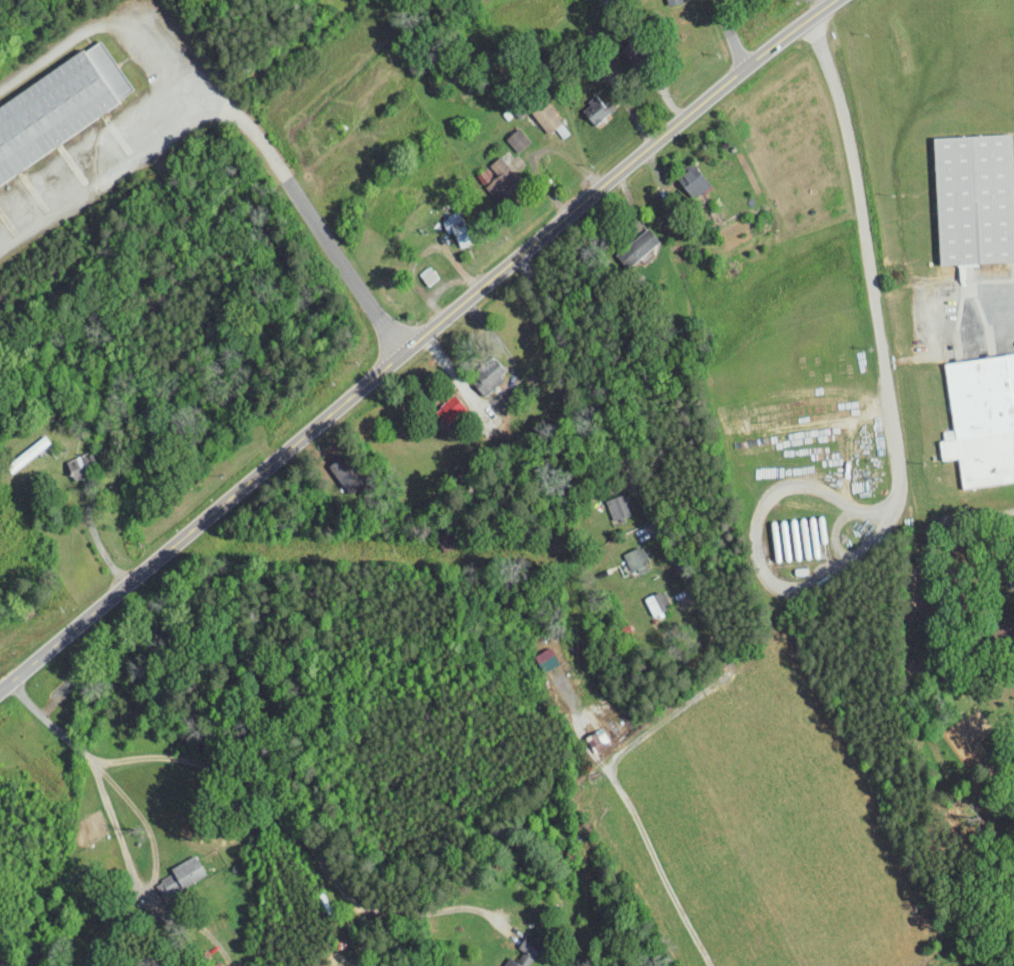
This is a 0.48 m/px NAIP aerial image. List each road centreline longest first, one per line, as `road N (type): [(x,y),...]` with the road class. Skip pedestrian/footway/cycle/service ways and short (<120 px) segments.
road 1 (primary): [(0,693),(746,67),(839,0)]
road 2 (residential): [(520,258),(726,660),(727,675),(612,758)]
road 3 (residential): [(9,685),(97,767),(191,765),(254,791),(362,911),(465,913),(513,934)]

